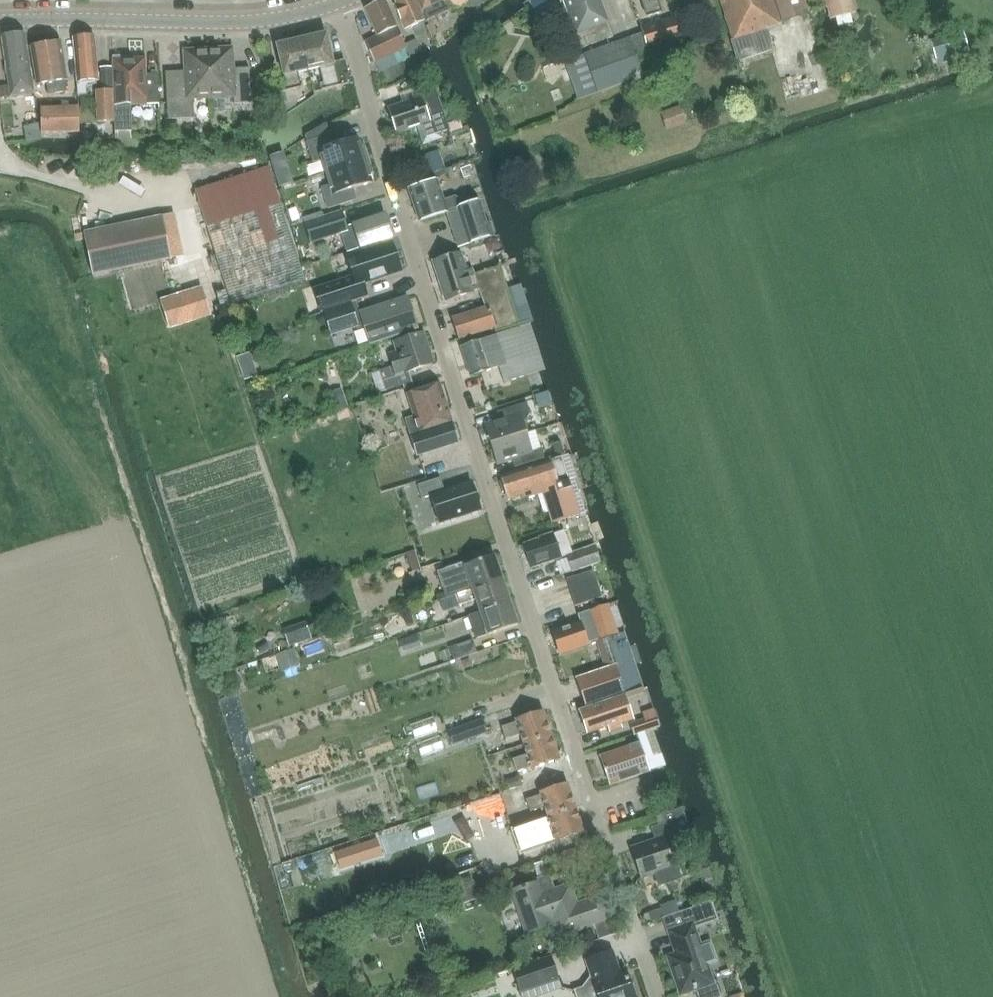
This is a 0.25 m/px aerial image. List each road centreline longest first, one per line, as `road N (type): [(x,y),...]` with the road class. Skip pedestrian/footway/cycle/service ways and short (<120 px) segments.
road 1 (residential): [(659,996),(509,550),(339,2)]
road 2 (tertiary): [(0,21),(252,21),(339,2)]

